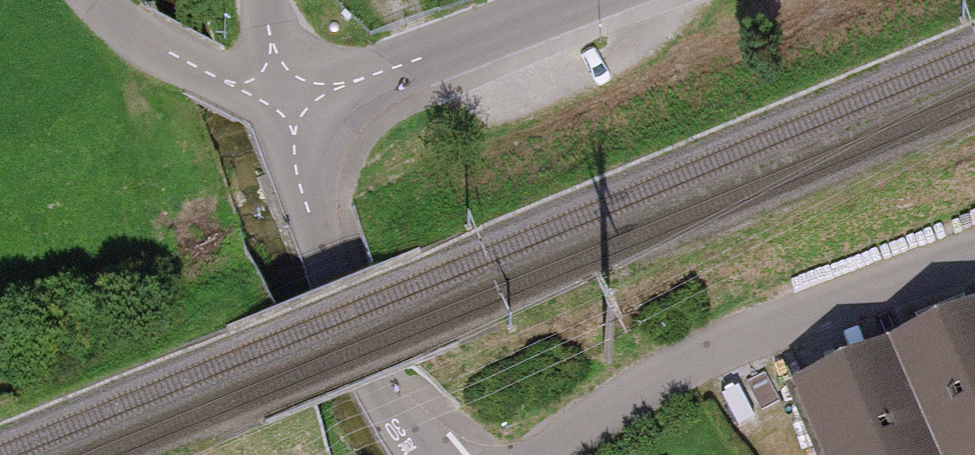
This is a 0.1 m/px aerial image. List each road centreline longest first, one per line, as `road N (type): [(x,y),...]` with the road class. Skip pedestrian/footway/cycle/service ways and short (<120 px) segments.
road 1 (residential): [(974,252),(807,309),(634,385),(527,454)]
road 2 (unclassified): [(286,98),(321,250),(395,402)]
road 3 (residential): [(585,0),(286,98)]
road 4 (residential): [(286,98),(227,82),(170,53),(96,0)]

